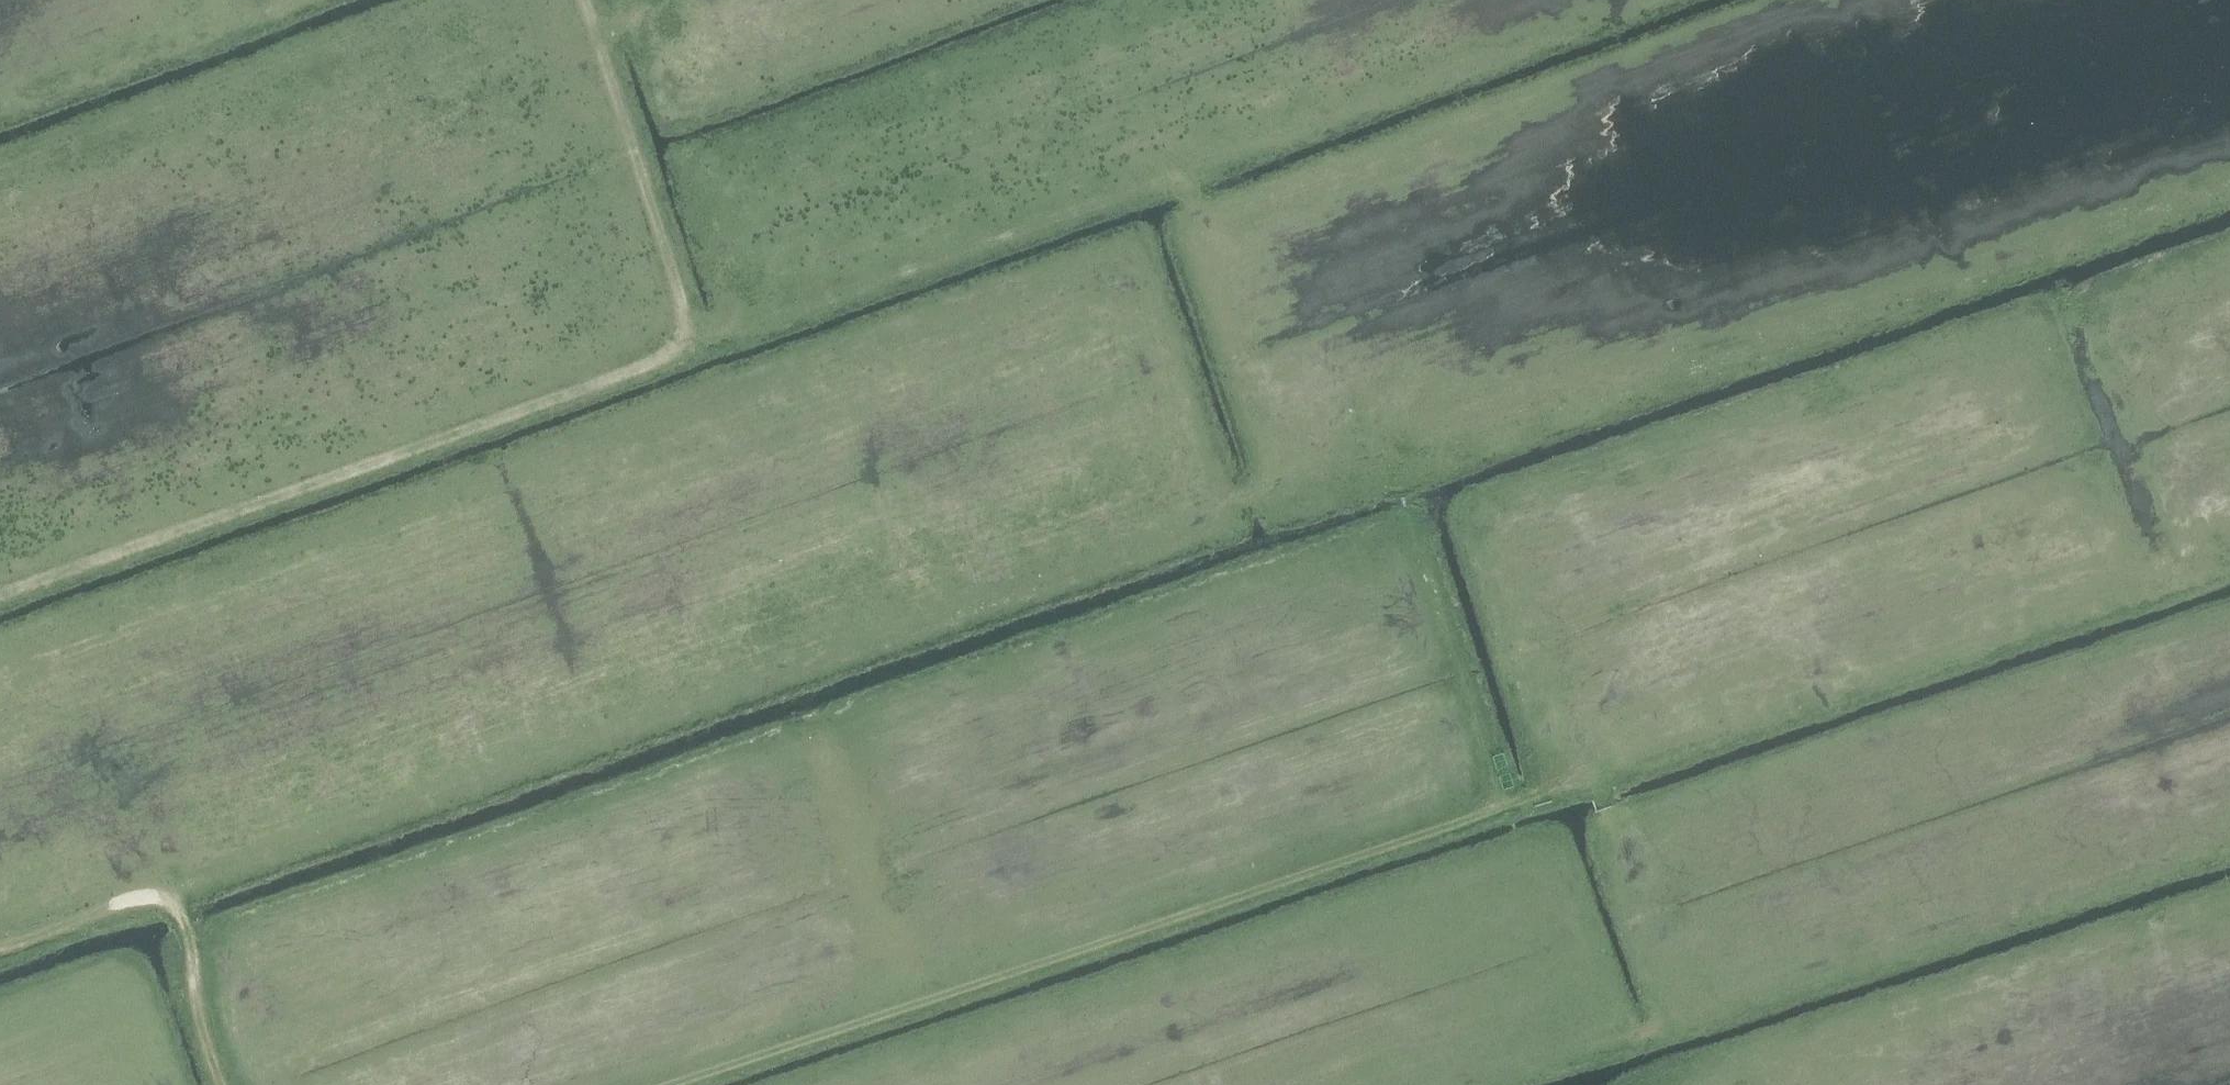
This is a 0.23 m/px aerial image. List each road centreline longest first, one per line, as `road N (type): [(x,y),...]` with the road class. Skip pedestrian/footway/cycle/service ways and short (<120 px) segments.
road 1 (track): [(584,0),(681,296),(676,344),(659,361),(0,595)]
road 2 (track): [(1505,805),(661,1084)]
road 3 (track): [(0,945),(132,899),(163,899),(188,929),(198,1010),(221,1084)]

